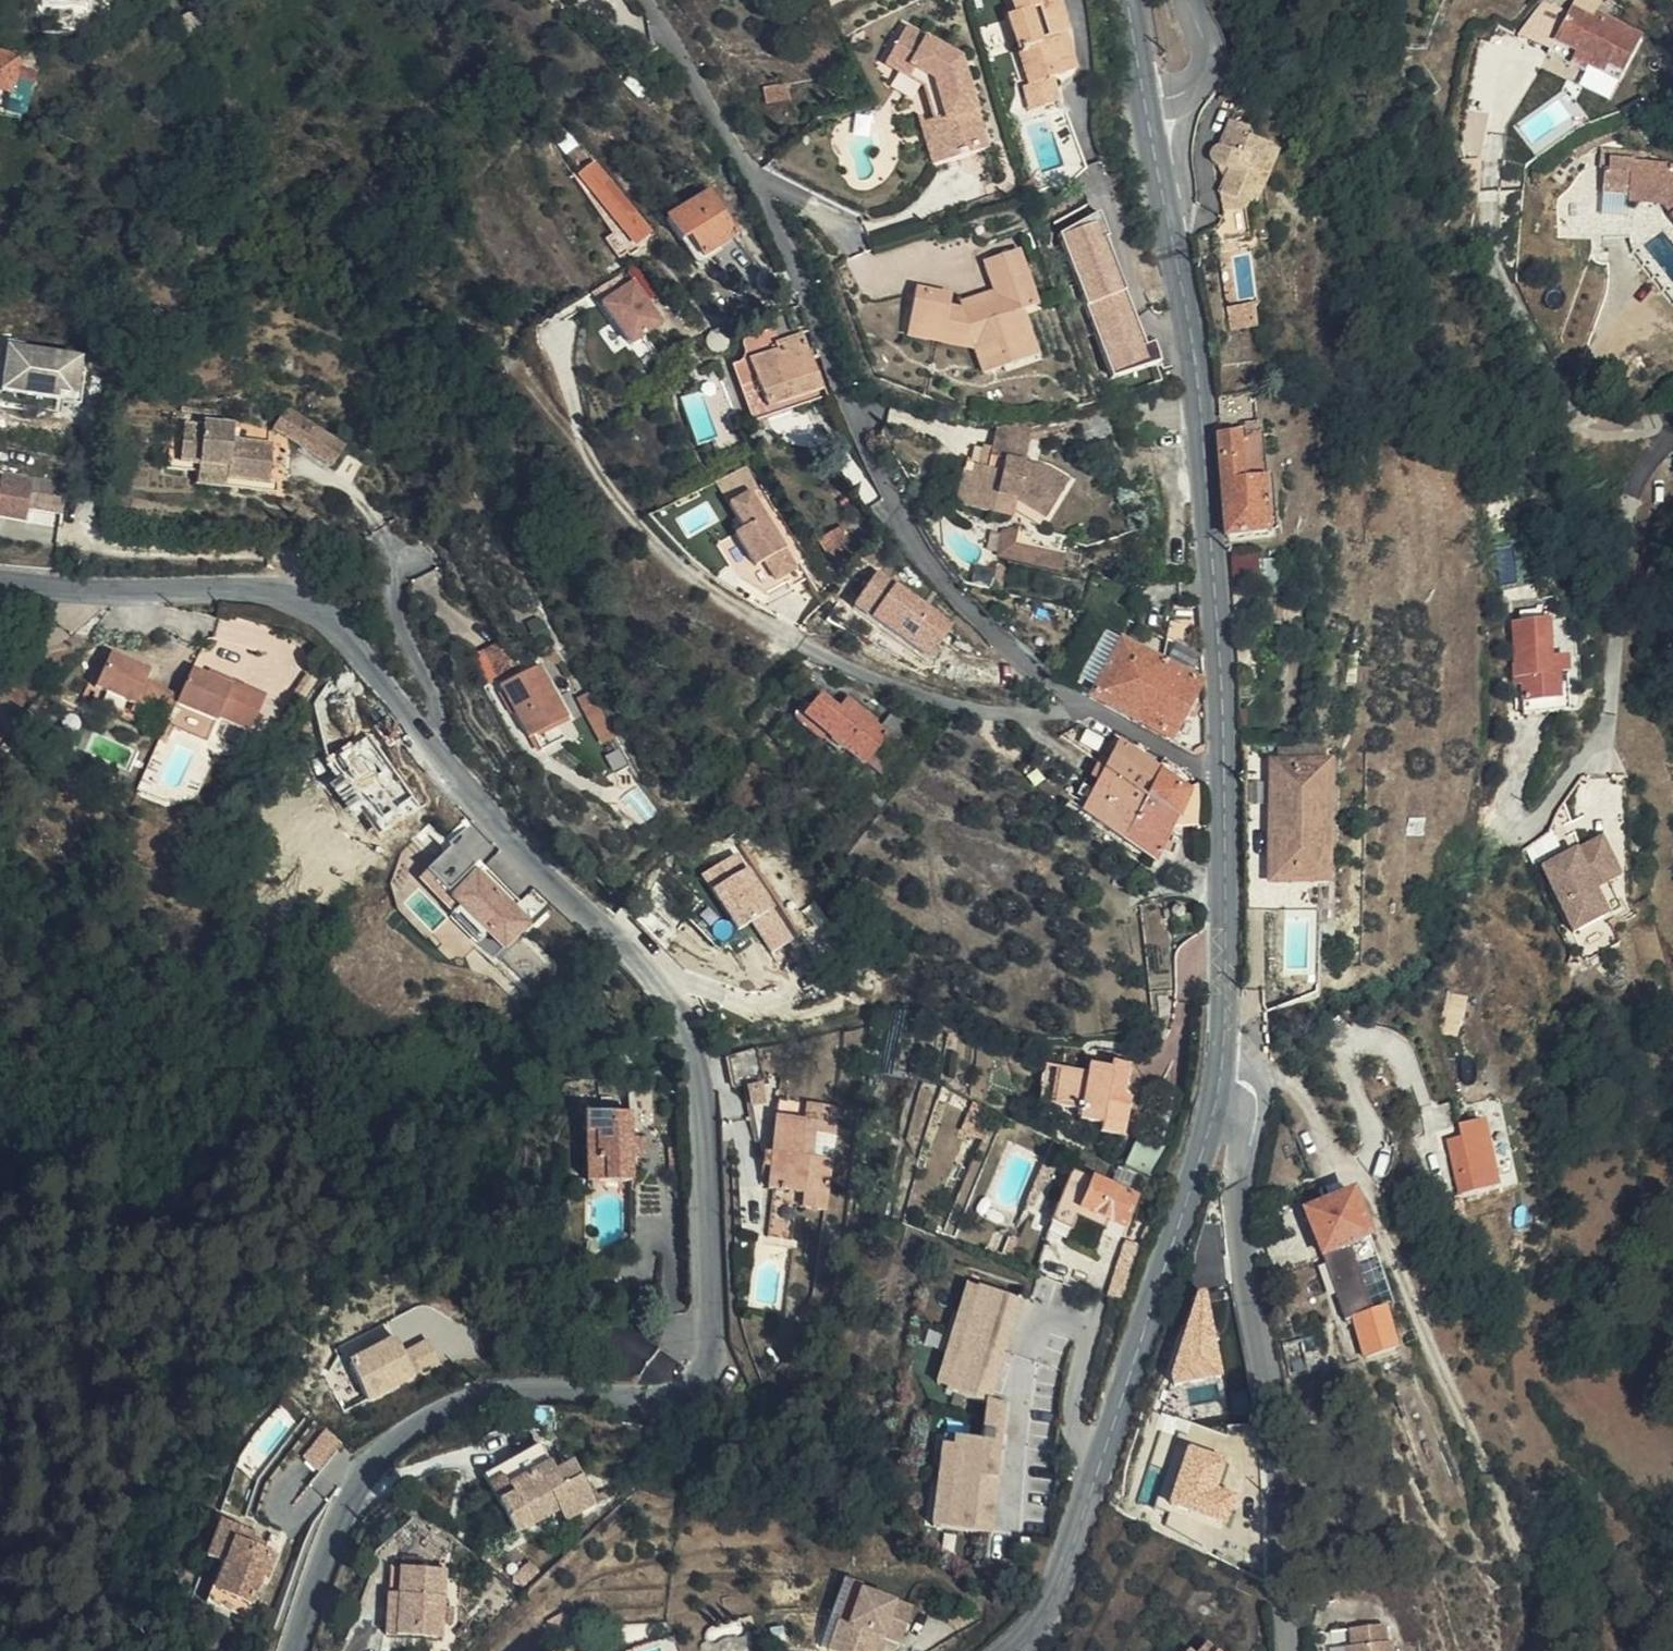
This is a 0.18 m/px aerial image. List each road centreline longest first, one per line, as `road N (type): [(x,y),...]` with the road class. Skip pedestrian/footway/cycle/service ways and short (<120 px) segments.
road 1 (tertiary): [(288,1650),(322,1542),(407,1428),(453,1402),(513,1390),(635,1390),(699,1365),(709,1293),(688,1044),(670,1004),(447,774),(325,615),(288,595),(237,590),(0,581)]
road 2 (unclassified): [(1077,703),(951,591),(915,538),(778,223),(650,0)]
road 3 (secondary): [(1149,96),(1203,400),(1224,773)]
road 4 (secondary): [(1221,1074),(1108,1450),(1056,1591),(1010,1650)]
road 5 (residential): [(1221,1074),(1247,1085),(1257,1101),(1240,1214),(1282,1494),(1292,1650)]
road 6 (residential): [(1077,703),(1044,712),(982,709),(799,646),(688,576),(581,450)]
road 7 (residential): [(1672,434),(1643,465),(1635,494),(1610,723),(1548,811),(1521,832)]
road 8 (secondary): [(1224,773),(1221,1074)]
road 9 (unclassified): [(1224,773),(1077,703)]
road 10 (residential): [(1149,96),(1182,90),(1206,68),(1207,46),(1192,0)]

